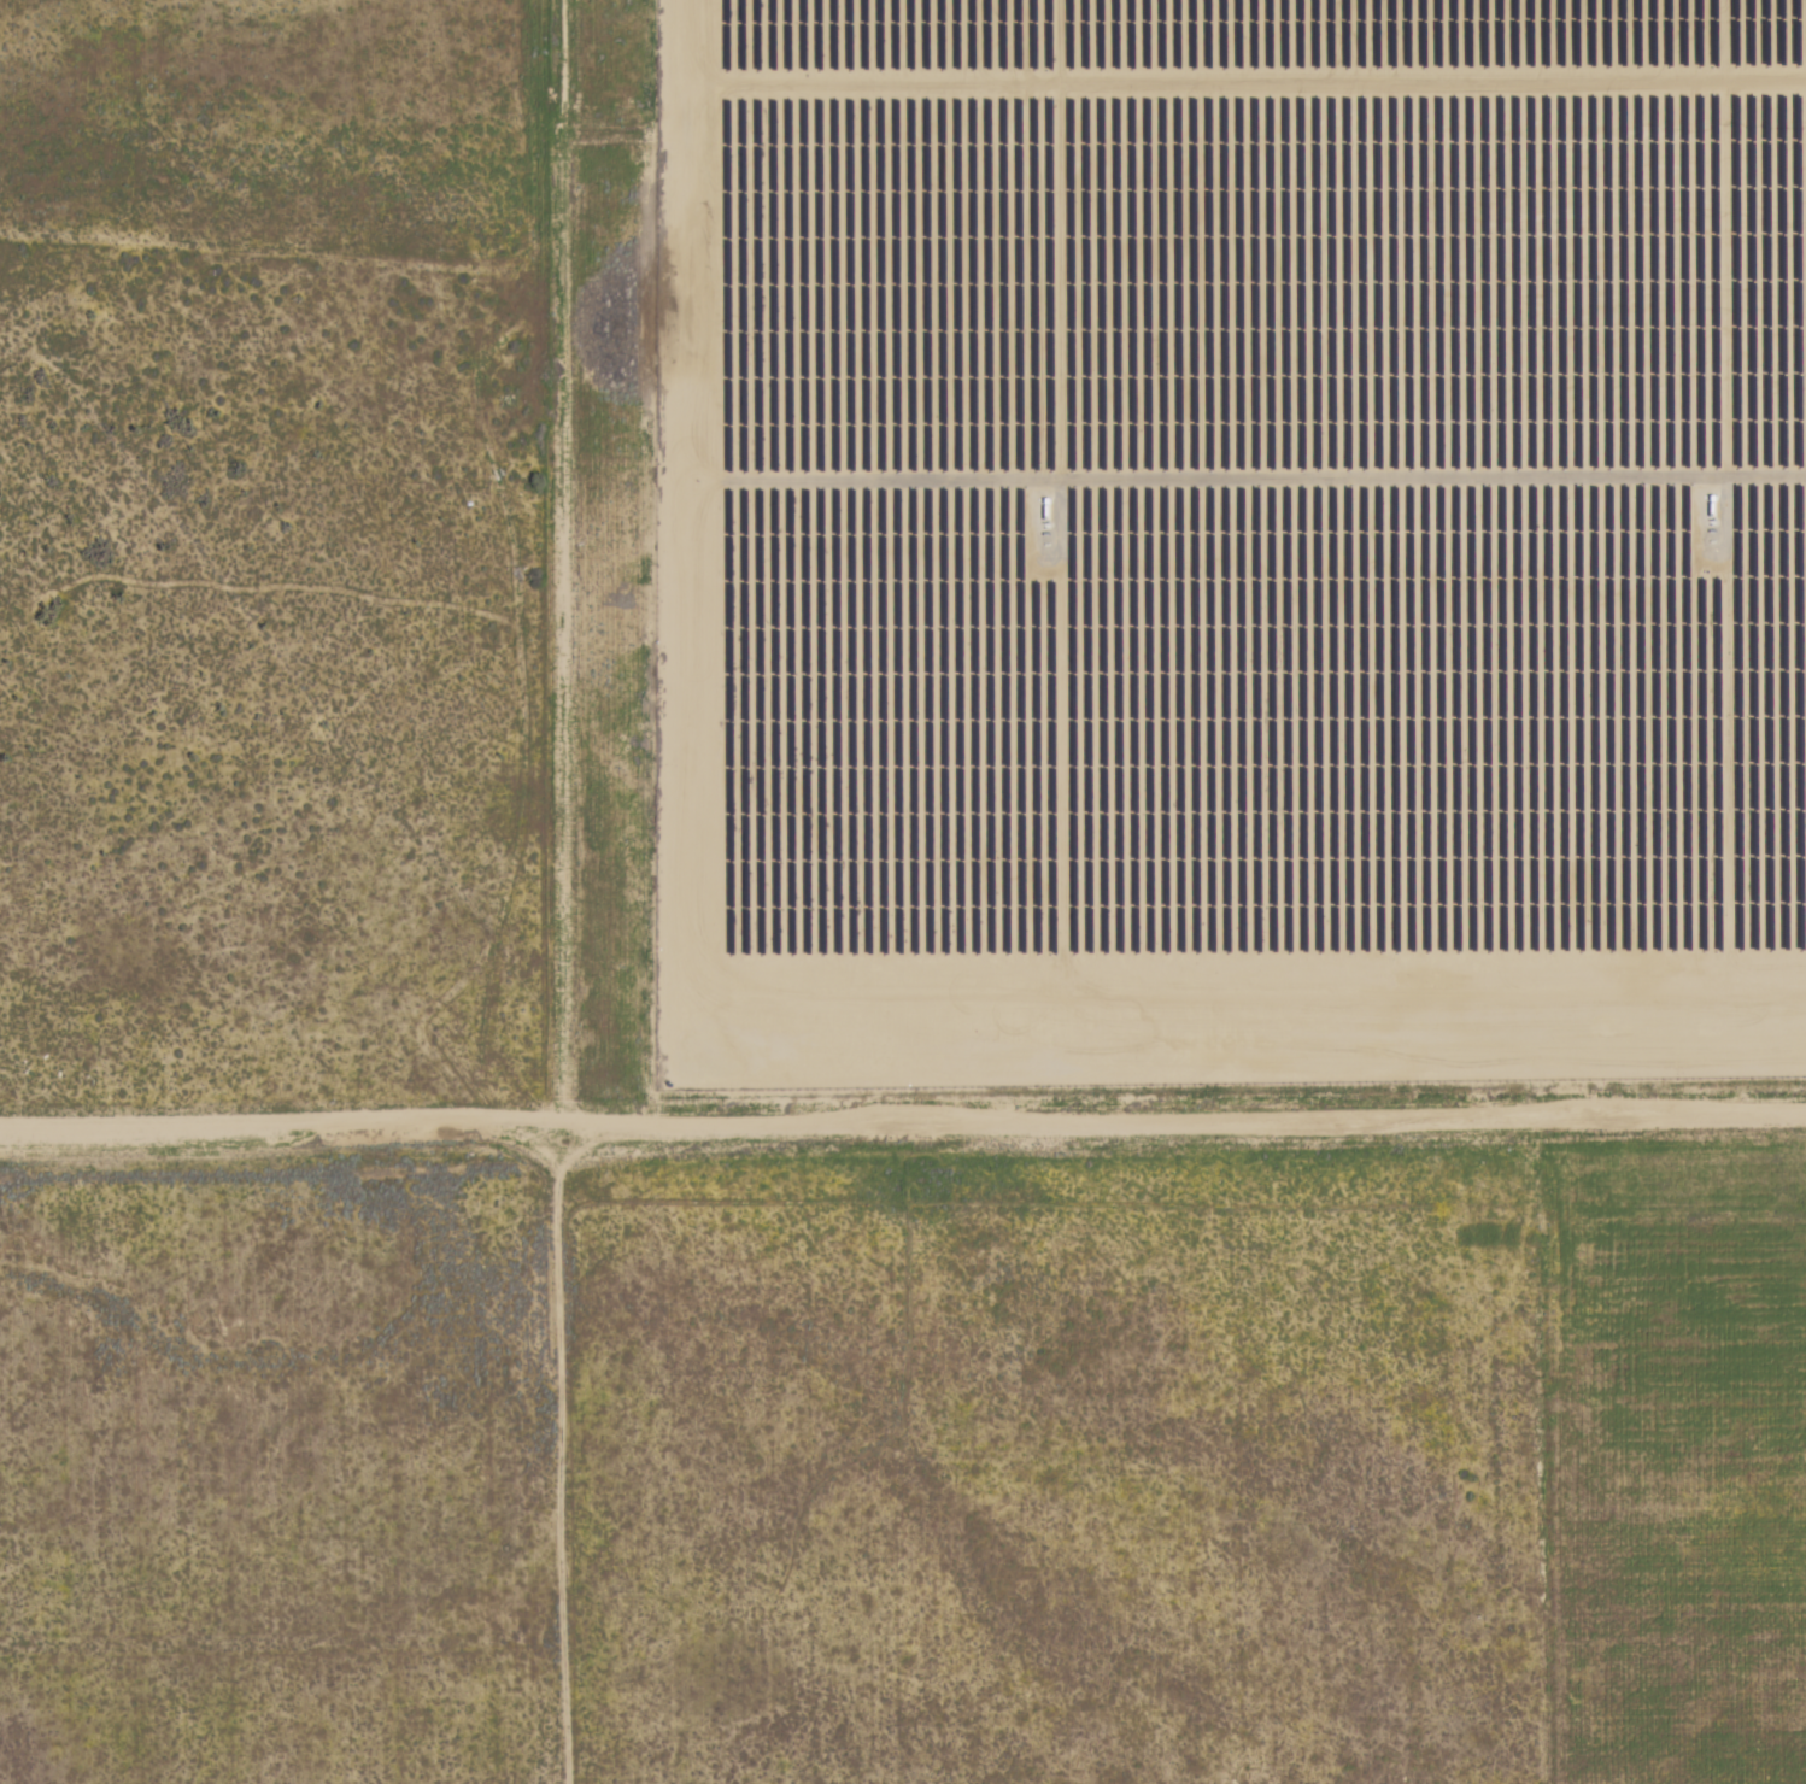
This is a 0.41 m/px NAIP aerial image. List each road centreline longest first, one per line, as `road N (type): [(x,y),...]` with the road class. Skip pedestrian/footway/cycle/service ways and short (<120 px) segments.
road 1 (residential): [(0,1146),(558,1144),(1805,1119)]
road 2 (residential): [(558,1144),(561,0)]
road 3 (residential): [(558,1144),(567,1783)]

